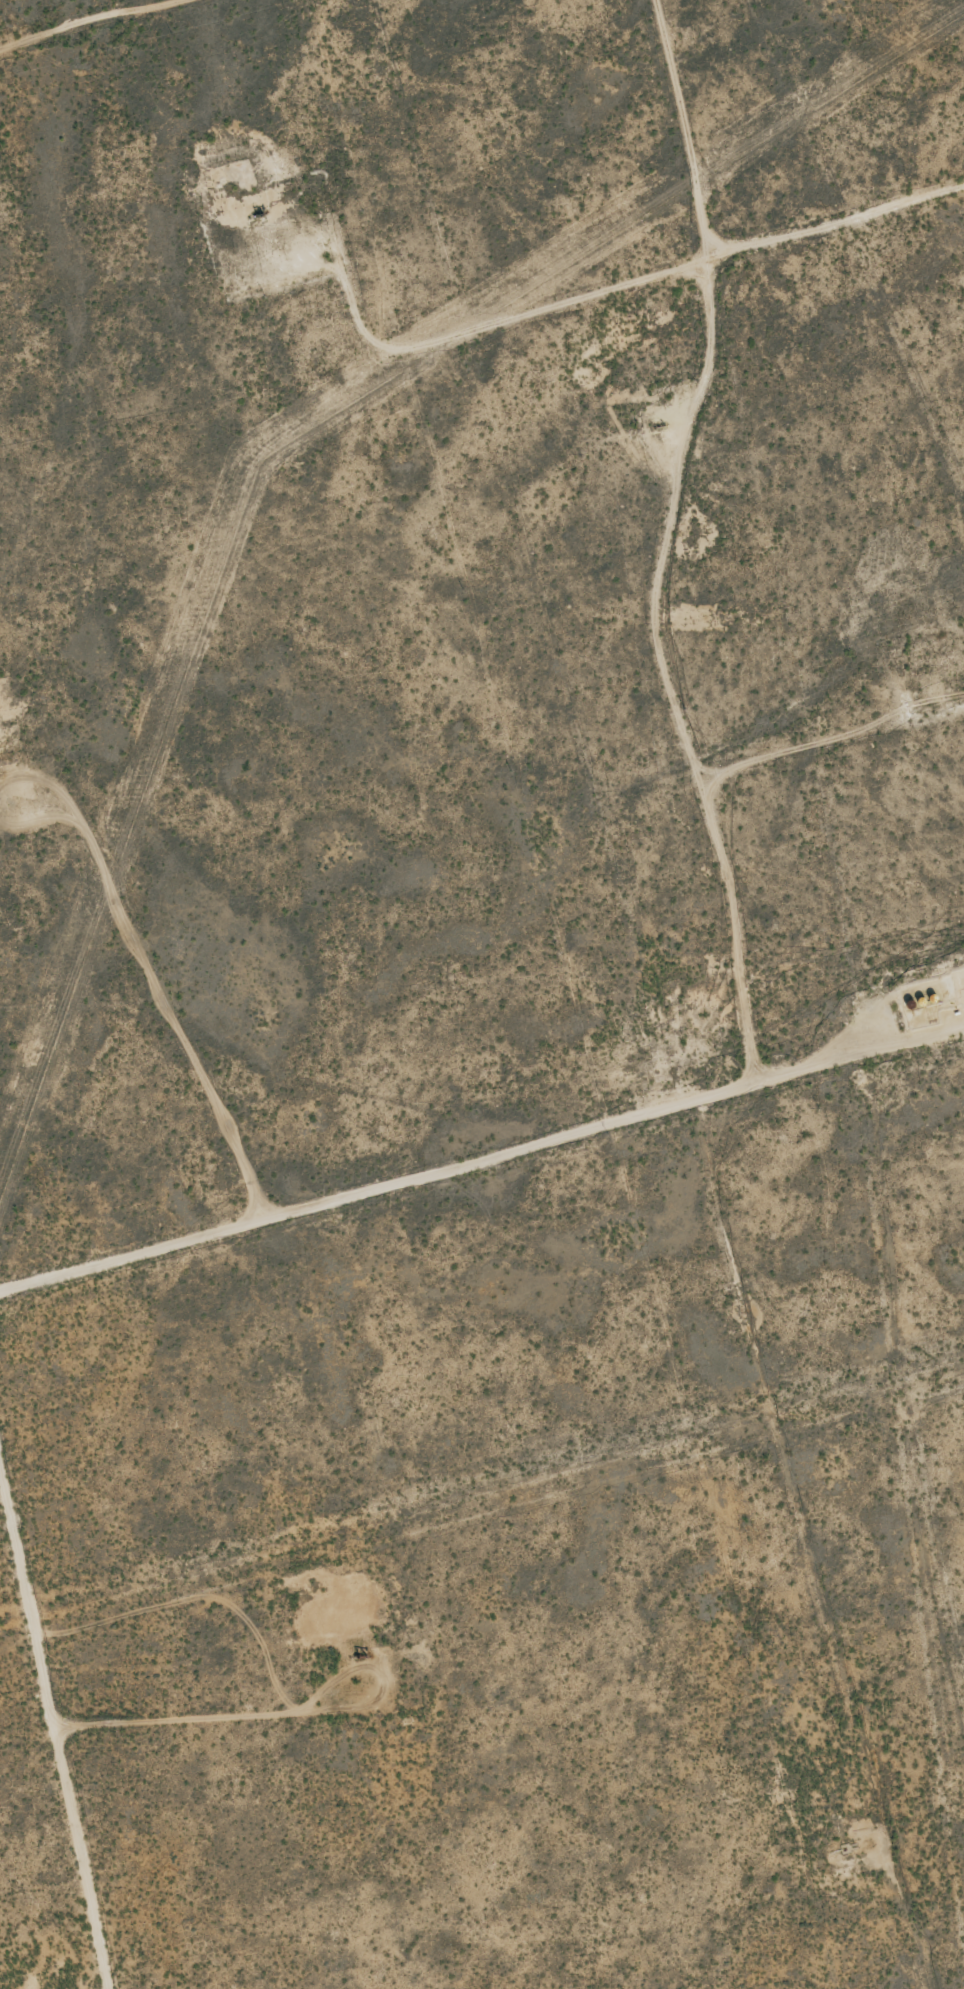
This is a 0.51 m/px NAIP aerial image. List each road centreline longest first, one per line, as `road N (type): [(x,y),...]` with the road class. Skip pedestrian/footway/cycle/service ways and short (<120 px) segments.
road 1 (track): [(0,1367),(963,1091)]
road 2 (track): [(596,375),(636,336),(963,235)]
road 3 (track): [(102,1988),(0,1618)]

